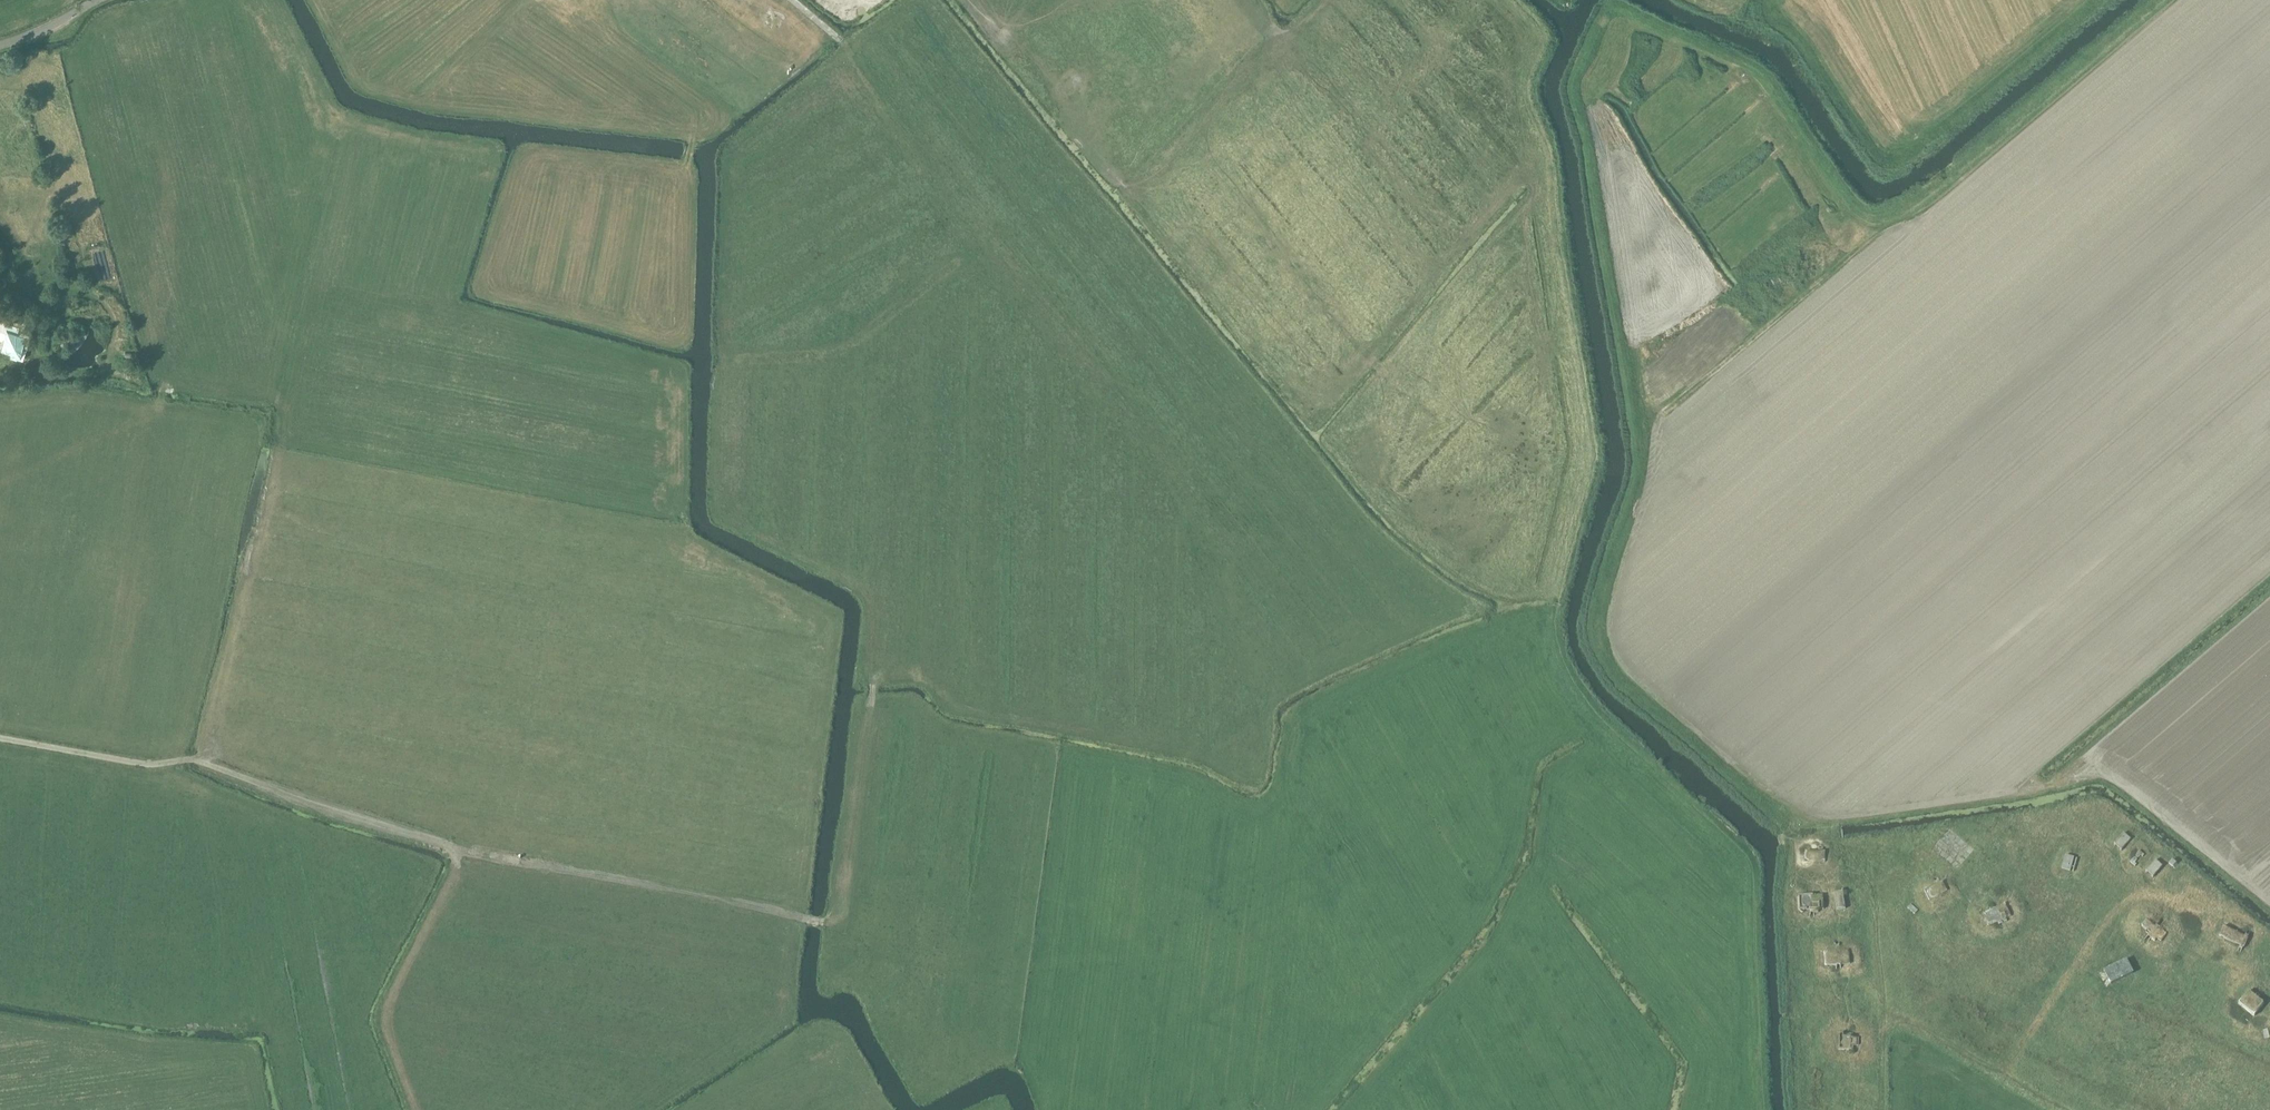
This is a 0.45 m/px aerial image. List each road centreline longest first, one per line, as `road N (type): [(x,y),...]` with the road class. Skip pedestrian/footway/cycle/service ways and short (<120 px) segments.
road 1 (track): [(0,738),(151,764),(195,759),(457,850)]
road 2 (track): [(457,850),(825,922)]
road 3 (track): [(2002,1076),(2125,906),(2163,898),(2223,922)]
road 4 (track): [(423,1109),(384,1016),(444,903),(459,867),(457,850)]
road 5 (track): [(1887,1109),(1886,1038),(1900,1024),(2064,1109)]
road 6 (track): [(872,678),(844,913),(825,922)]

